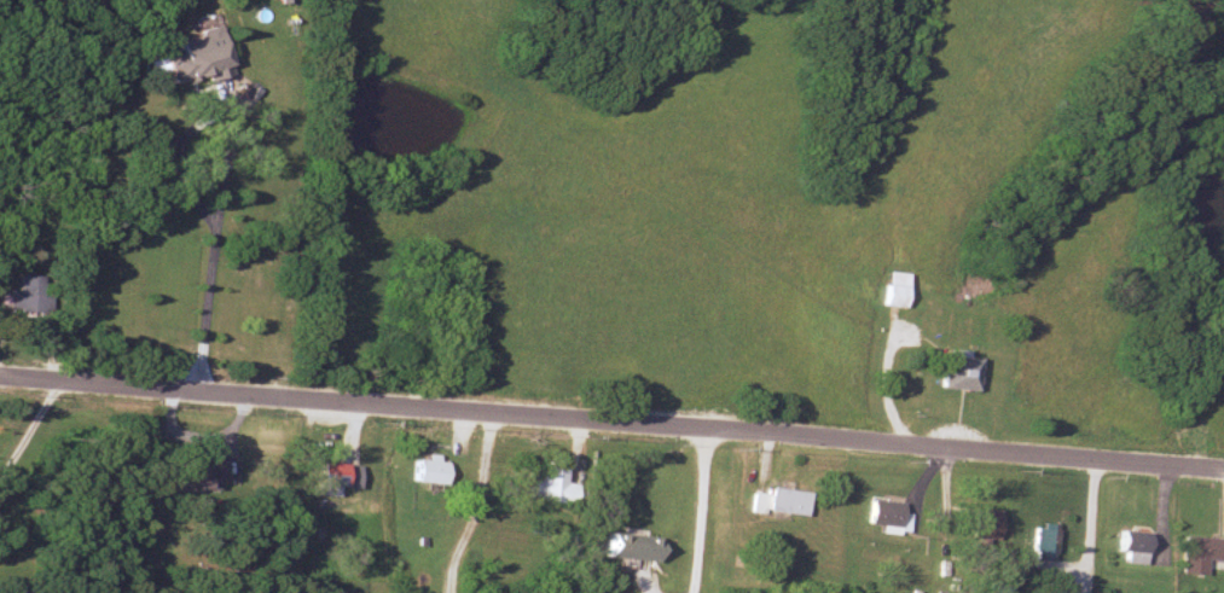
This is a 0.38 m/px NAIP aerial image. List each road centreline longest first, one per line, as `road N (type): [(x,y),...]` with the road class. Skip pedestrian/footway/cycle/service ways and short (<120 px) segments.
road 1 (residential): [(1223,471),(0,377)]
road 2 (residential): [(708,429),(692,592)]

